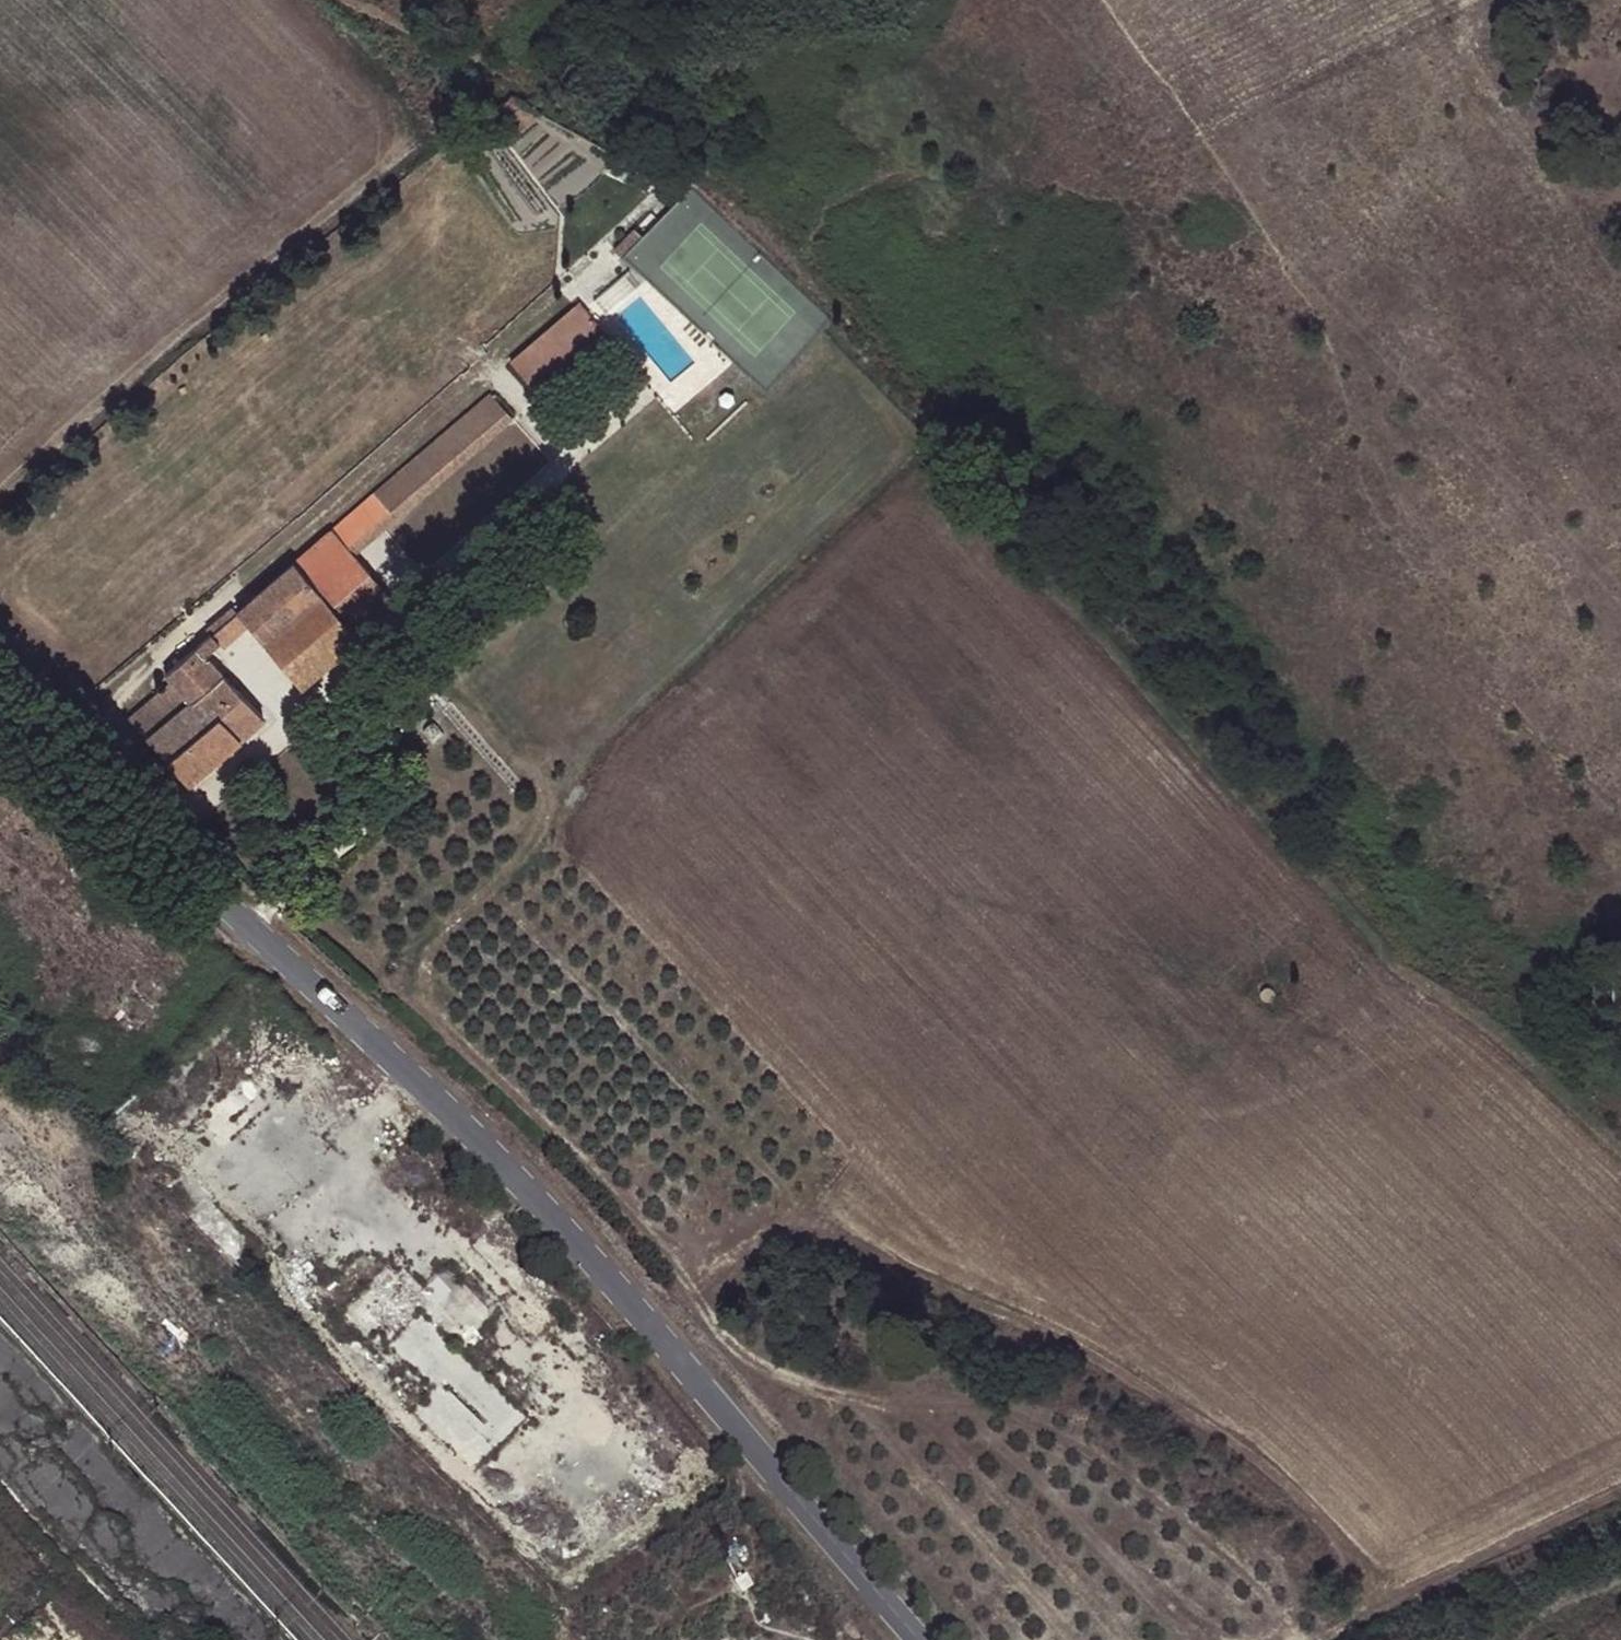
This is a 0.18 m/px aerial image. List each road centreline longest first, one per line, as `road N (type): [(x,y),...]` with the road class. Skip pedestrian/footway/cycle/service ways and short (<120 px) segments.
road 1 (tertiary): [(0,687),(250,930),(524,1176),(920,1639)]
road 2 (track): [(157,839),(569,459),(488,372),(145,666)]

